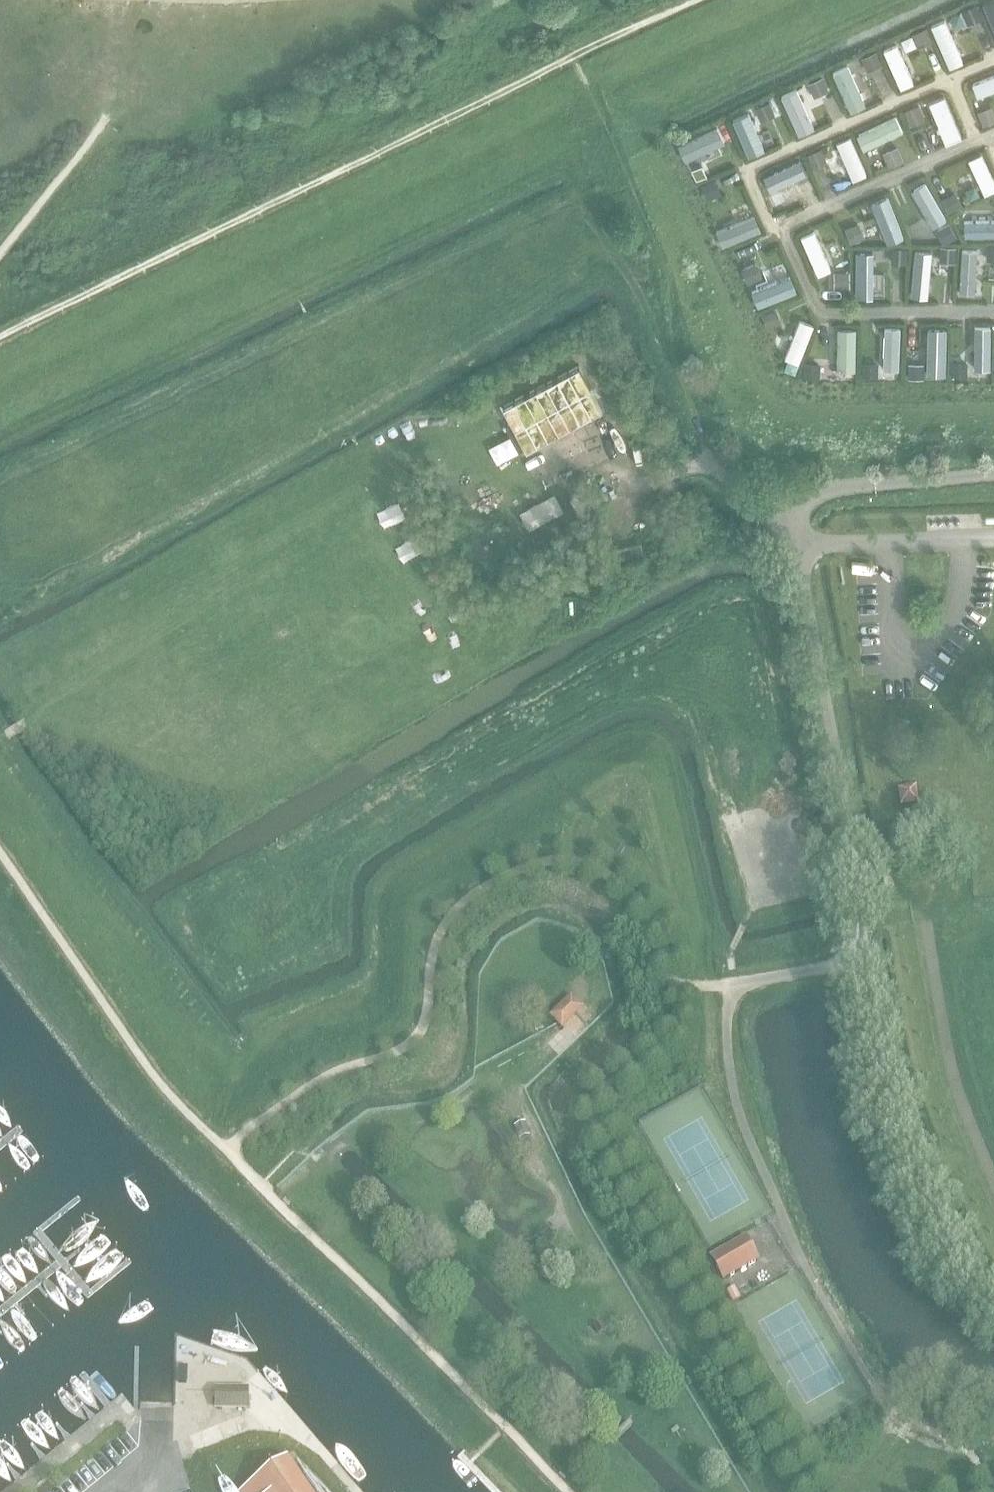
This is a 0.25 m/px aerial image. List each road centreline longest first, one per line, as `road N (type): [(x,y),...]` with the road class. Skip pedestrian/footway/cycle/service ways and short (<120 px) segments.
road 1 (unclassified): [(860,960),(832,738),(783,511)]
road 2 (residential): [(993,1299),(962,1268),(931,1209),(882,1067),(860,960)]
road 3 (residential): [(782,231),(751,169),(953,82)]
road 4 (residential): [(993,312),(841,316),(818,309),(782,231)]
road 5 (residential): [(782,231),(981,142)]
road 6 (unclassified): [(783,511),(831,490),(993,471)]

